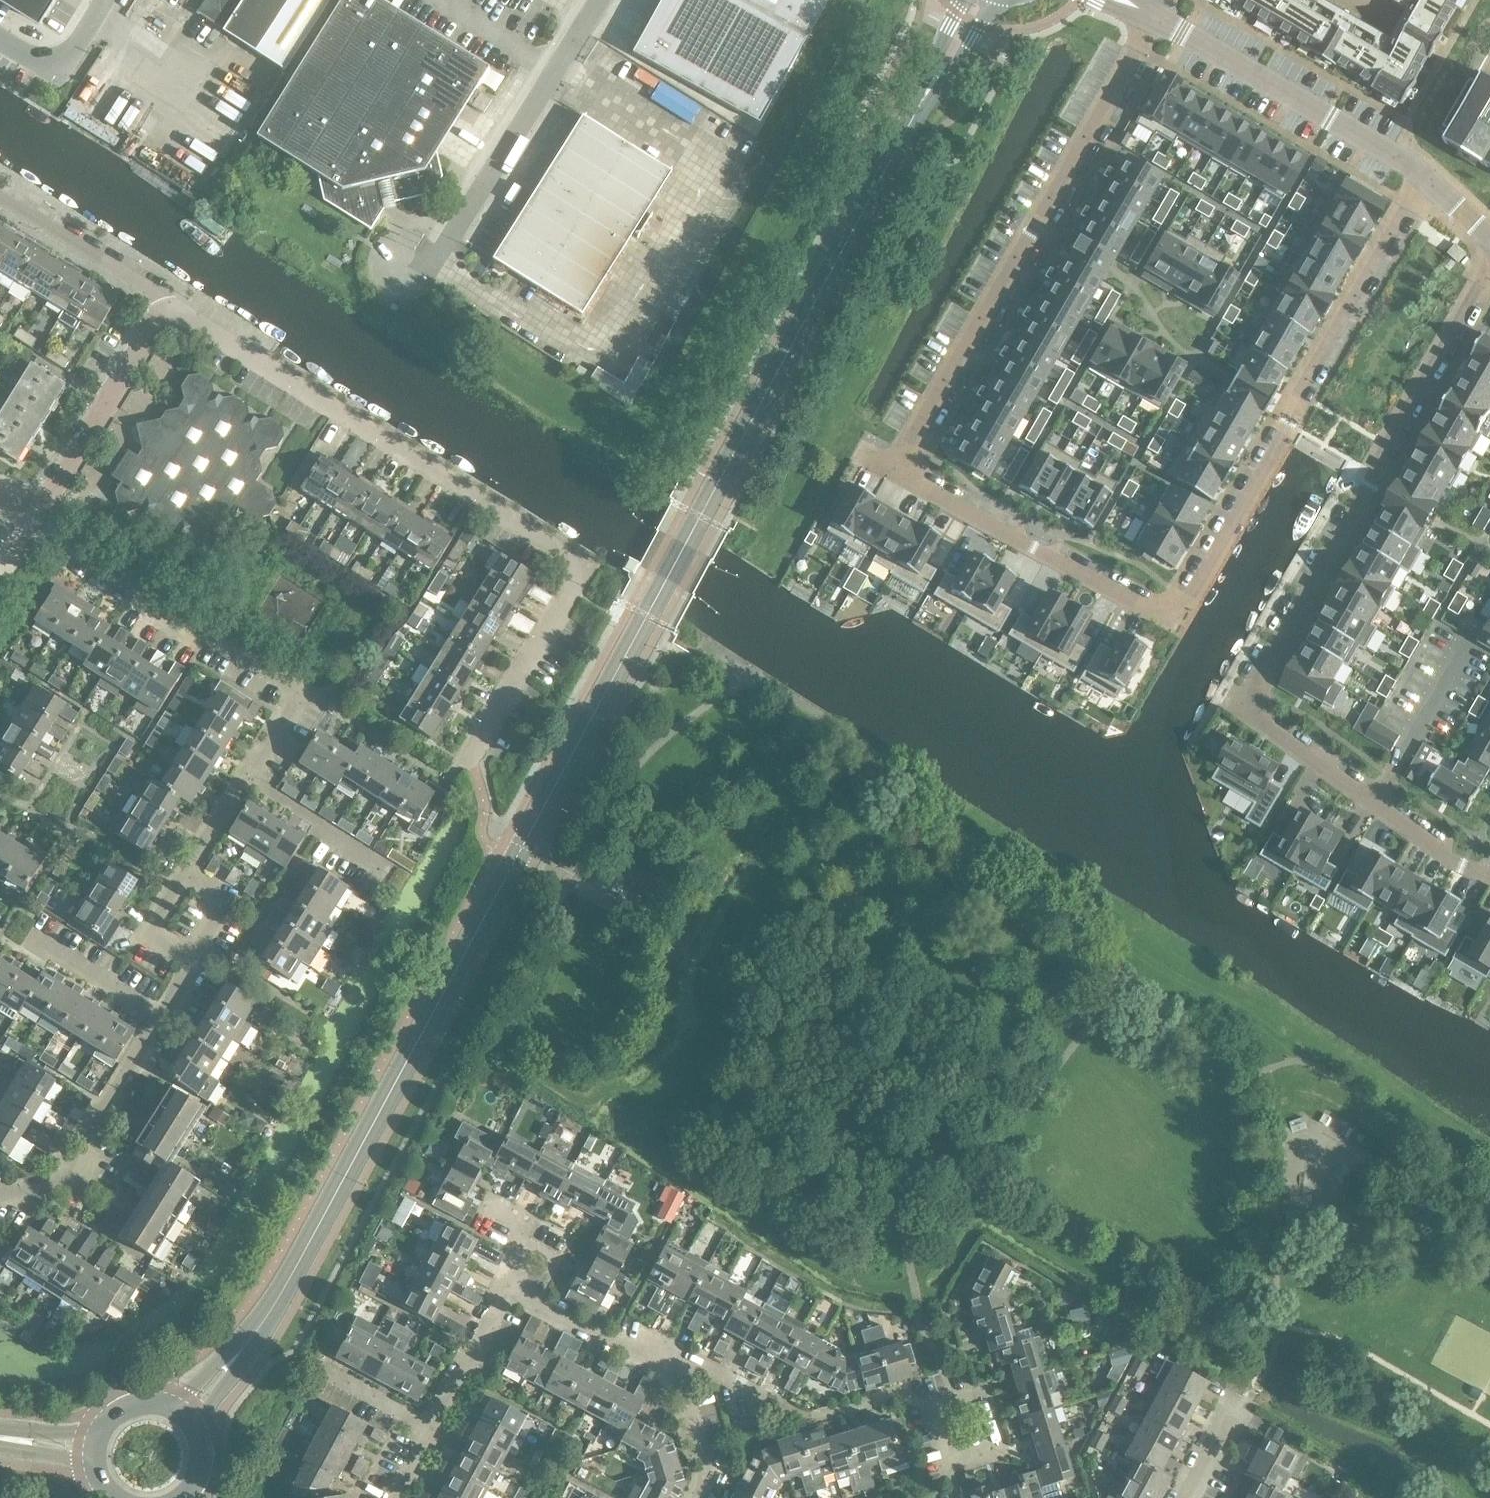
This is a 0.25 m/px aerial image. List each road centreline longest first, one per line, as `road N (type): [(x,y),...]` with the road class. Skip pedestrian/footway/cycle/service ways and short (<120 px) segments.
road 1 (secondary): [(183,1414),(266,1318),(353,1171),(923,97)]
road 2 (residential): [(1424,181),(1174,622),(893,464)]
road 3 (residential): [(1489,263),(1239,702),(1451,858),(1489,874)]
road 4 (residential): [(468,758),(573,587),(571,557),(168,305)]
road 5 (residential): [(1156,15),(893,464)]
road 6 (residential): [(31,522),(304,691),(242,785)]
road 7 (unclassified): [(401,264),(441,244),(597,0)]
road 8 (residential): [(1424,181),(1156,15)]
road 9 (residential): [(31,522),(168,305)]
road 10 (residential): [(162,1021),(65,1179),(0,1198)]
road 11 (residential): [(168,305),(154,289),(0,194)]
road 12 (residential): [(675,1368),(513,1287)]
road 13 (residential): [(386,874),(242,785)]
road 14 (residential): [(433,1428),(513,1287)]
road 15 (residential): [(40,944),(162,1021)]
road 16 (residential): [(701,1497),(710,1481),(675,1368)]
road 17 (residential): [(189,875),(151,938),(192,969)]

